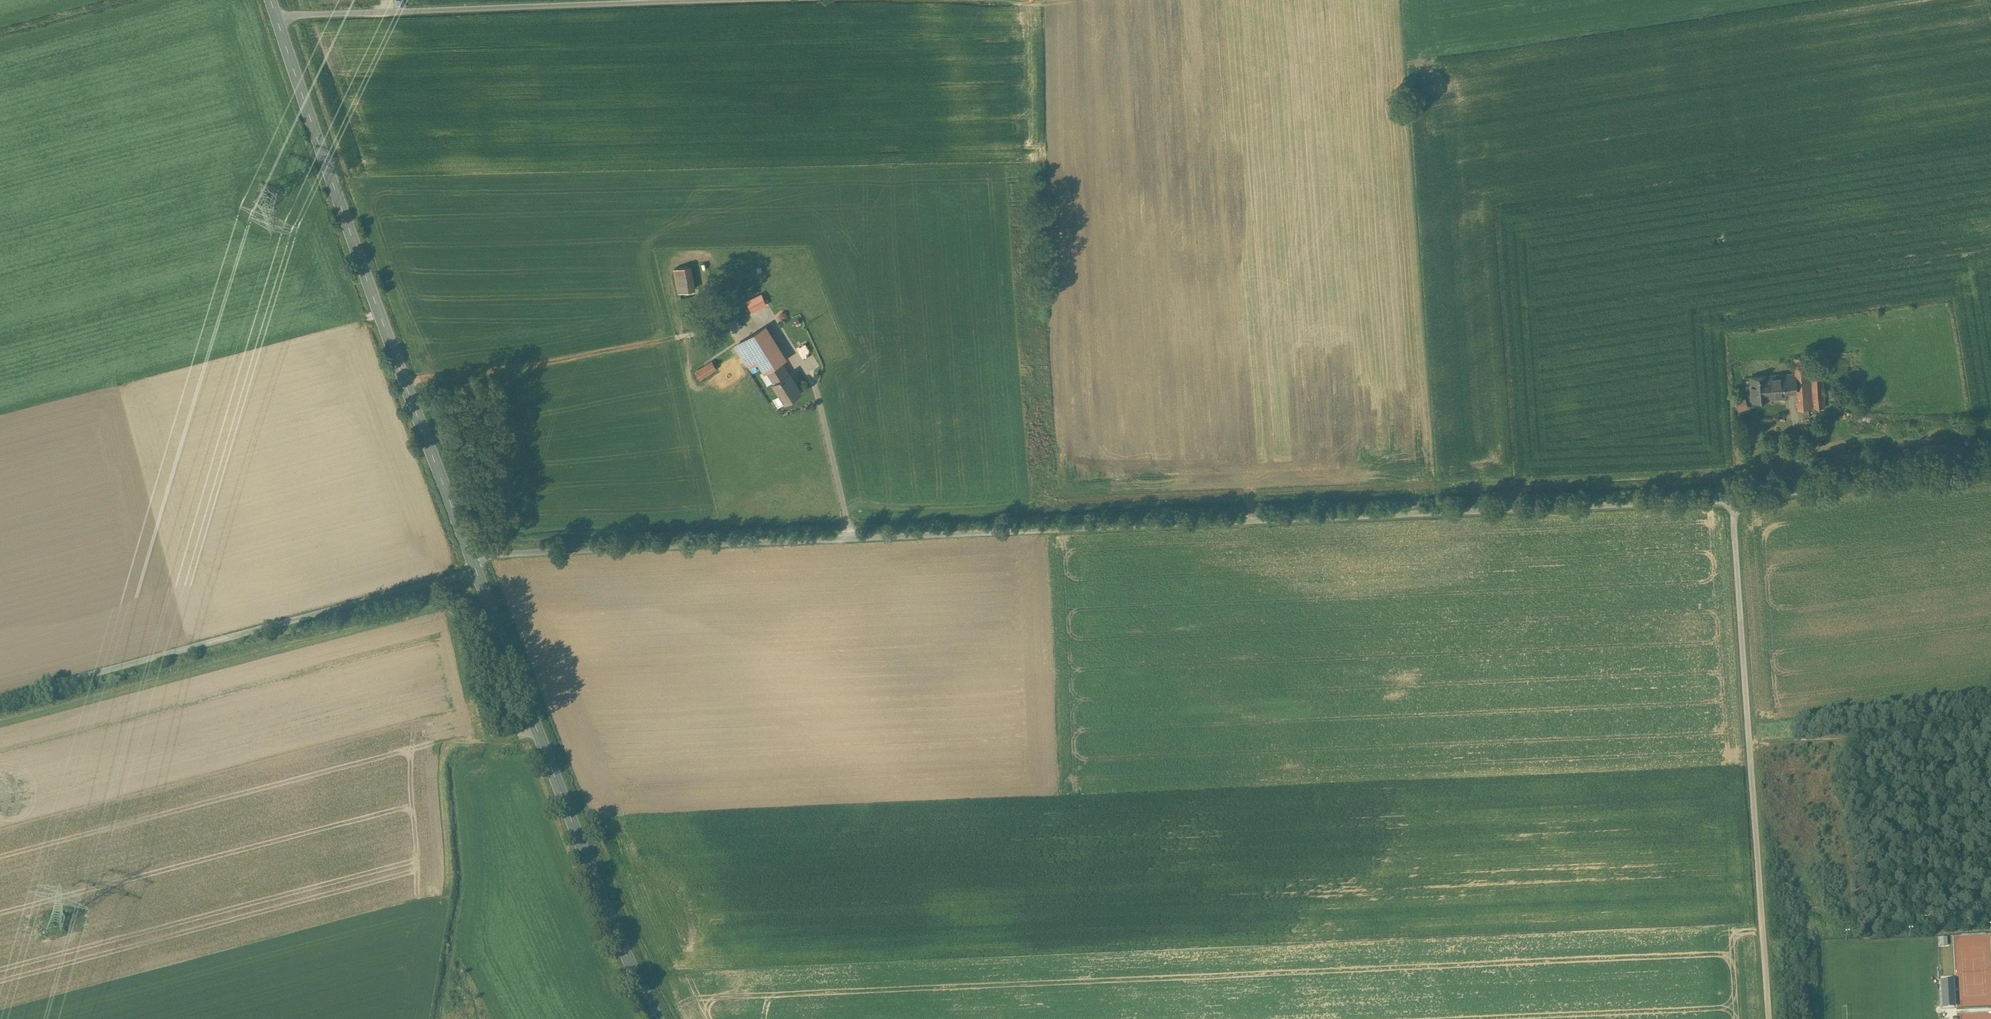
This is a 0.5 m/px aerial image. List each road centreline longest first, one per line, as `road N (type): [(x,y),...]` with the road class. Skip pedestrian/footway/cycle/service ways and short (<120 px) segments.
road 1 (unclassified): [(474,566),(491,555),(1733,498)]
road 2 (secondary): [(271,0),(474,566)]
road 3 (unclassified): [(1733,498),(1770,1018)]
road 4 (unclassified): [(0,698),(457,577),(474,566)]
road 5 (secondary): [(474,566),(596,885),(657,1018)]
road 6 (track): [(731,325),(404,379)]
road 7 (unclassified): [(1733,498),(1990,465)]

